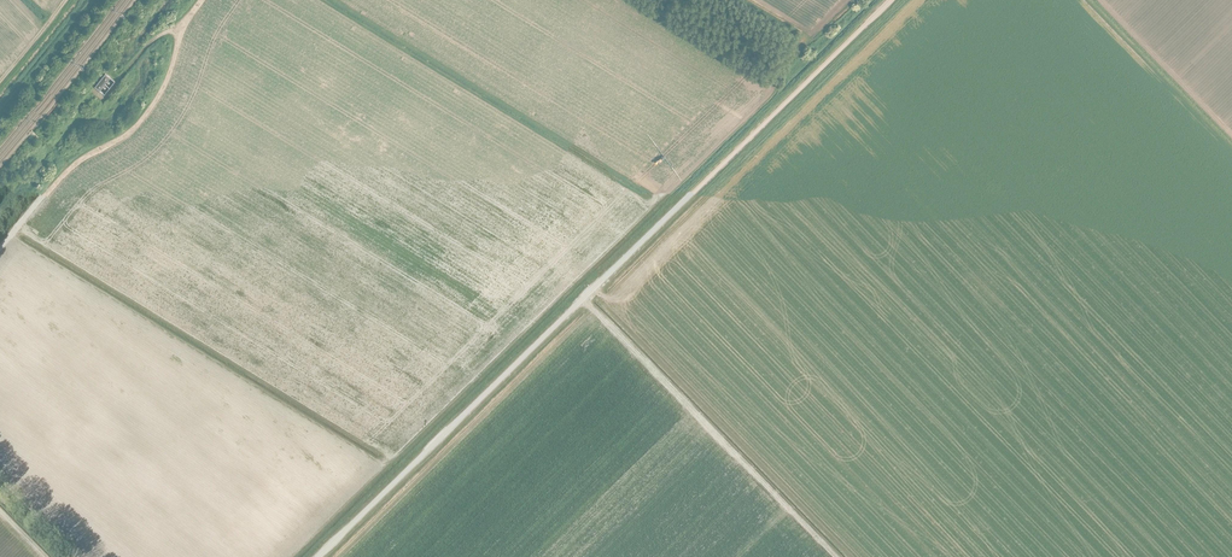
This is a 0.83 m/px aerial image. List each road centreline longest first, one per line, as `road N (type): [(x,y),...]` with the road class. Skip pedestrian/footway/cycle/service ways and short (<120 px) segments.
road 1 (tertiary): [(318,556),(890,0)]
road 2 (track): [(0,248),(72,166),(143,117),(201,0)]
road 3 (track): [(181,29),(152,39),(103,97),(91,88)]

